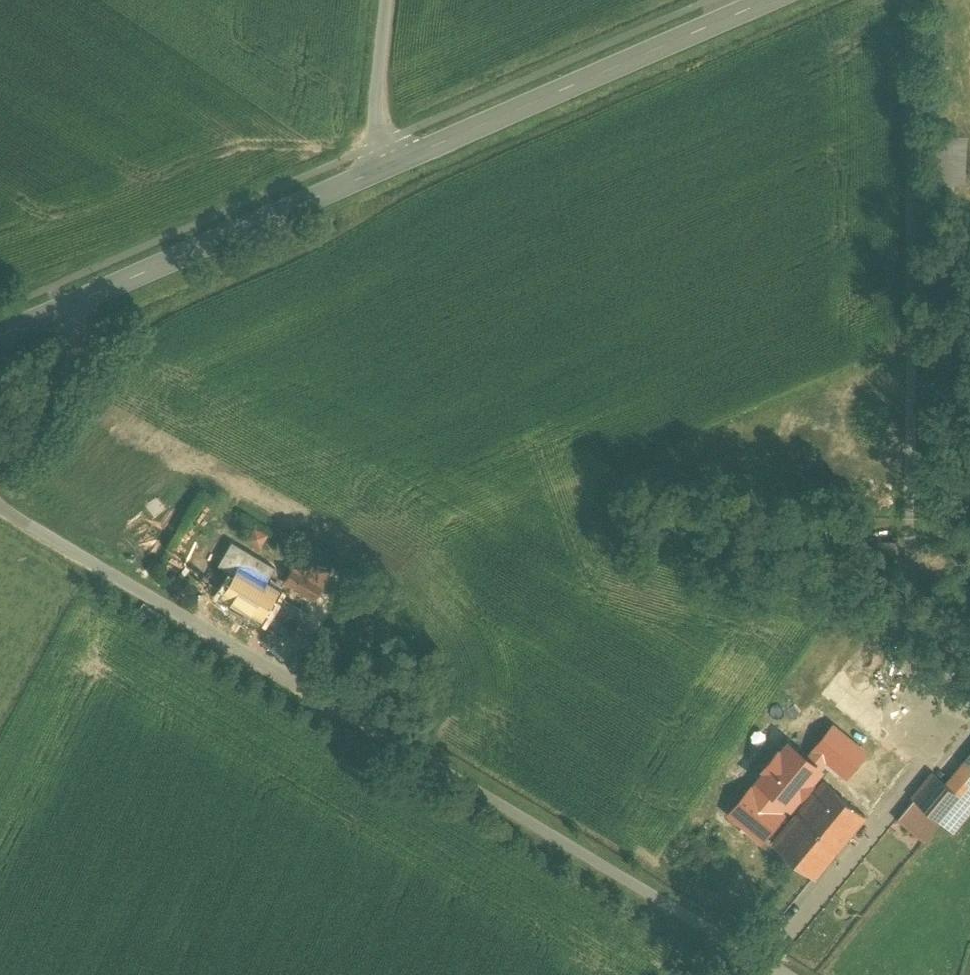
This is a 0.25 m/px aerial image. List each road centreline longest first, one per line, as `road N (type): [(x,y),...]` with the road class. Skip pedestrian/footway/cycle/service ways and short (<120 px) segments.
road 1 (unclassified): [(811,974),(0,503)]
road 2 (tertiary): [(0,333),(390,167)]
road 3 (tertiary): [(390,167),(772,0)]
road 4 (unclassified): [(390,167),(382,144),(395,0)]

